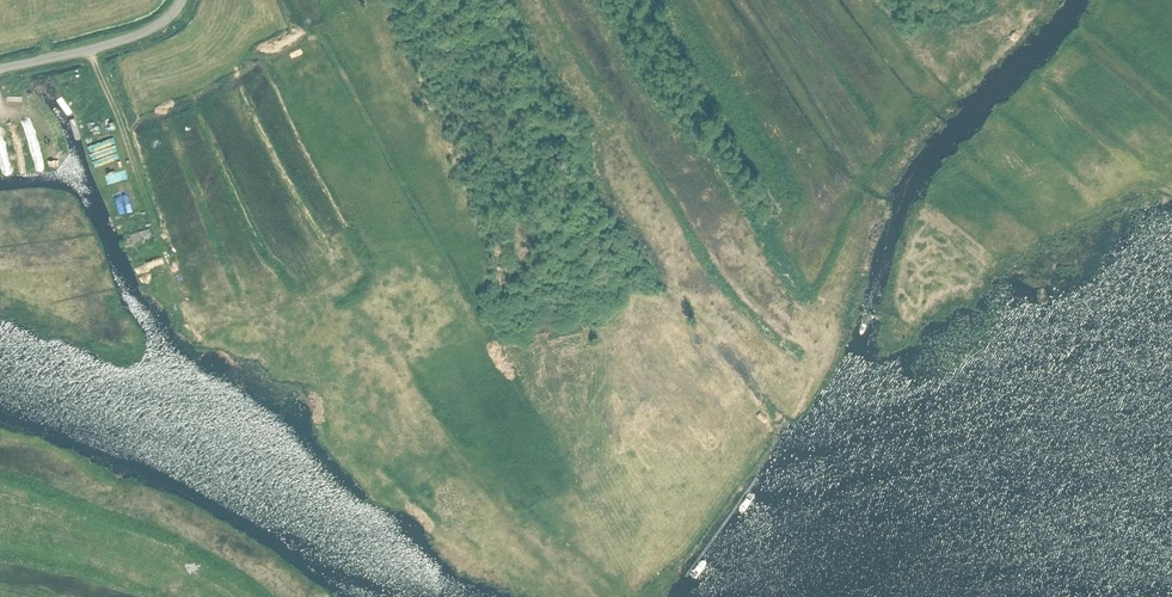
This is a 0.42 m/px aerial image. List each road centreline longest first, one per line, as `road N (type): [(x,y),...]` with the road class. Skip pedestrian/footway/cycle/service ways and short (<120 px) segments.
road 1 (track): [(88,49),(156,227),(156,248),(145,261)]
road 2 (unclassified): [(0,67),(125,40),(164,21),(180,0)]

